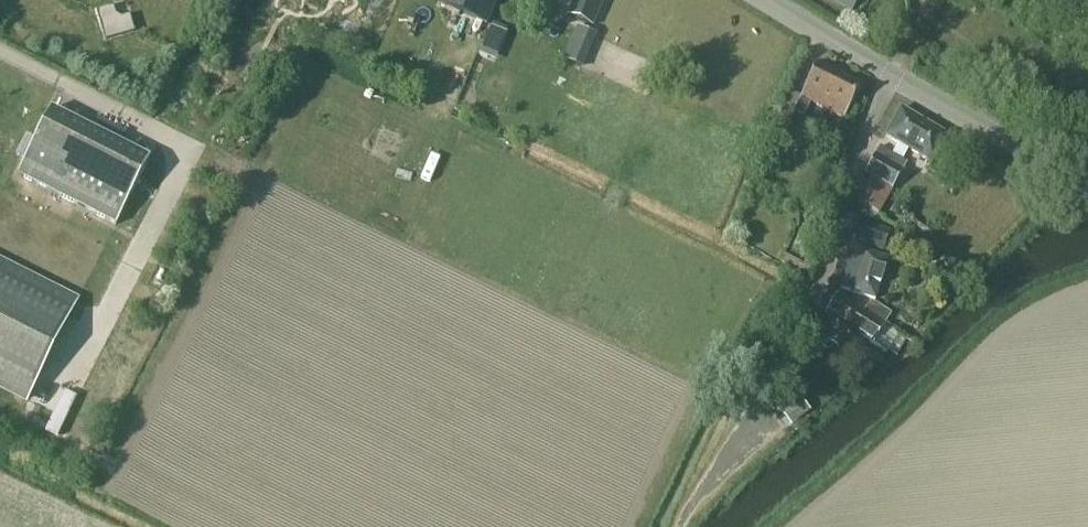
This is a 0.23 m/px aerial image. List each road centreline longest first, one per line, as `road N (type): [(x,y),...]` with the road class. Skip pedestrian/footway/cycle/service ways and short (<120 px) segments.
road 1 (residential): [(677,526),(734,440),(821,278),(859,146),(892,77)]
road 2 (tertiary): [(1087,182),(892,77)]
road 3 (tertiary): [(892,77),(768,0)]

